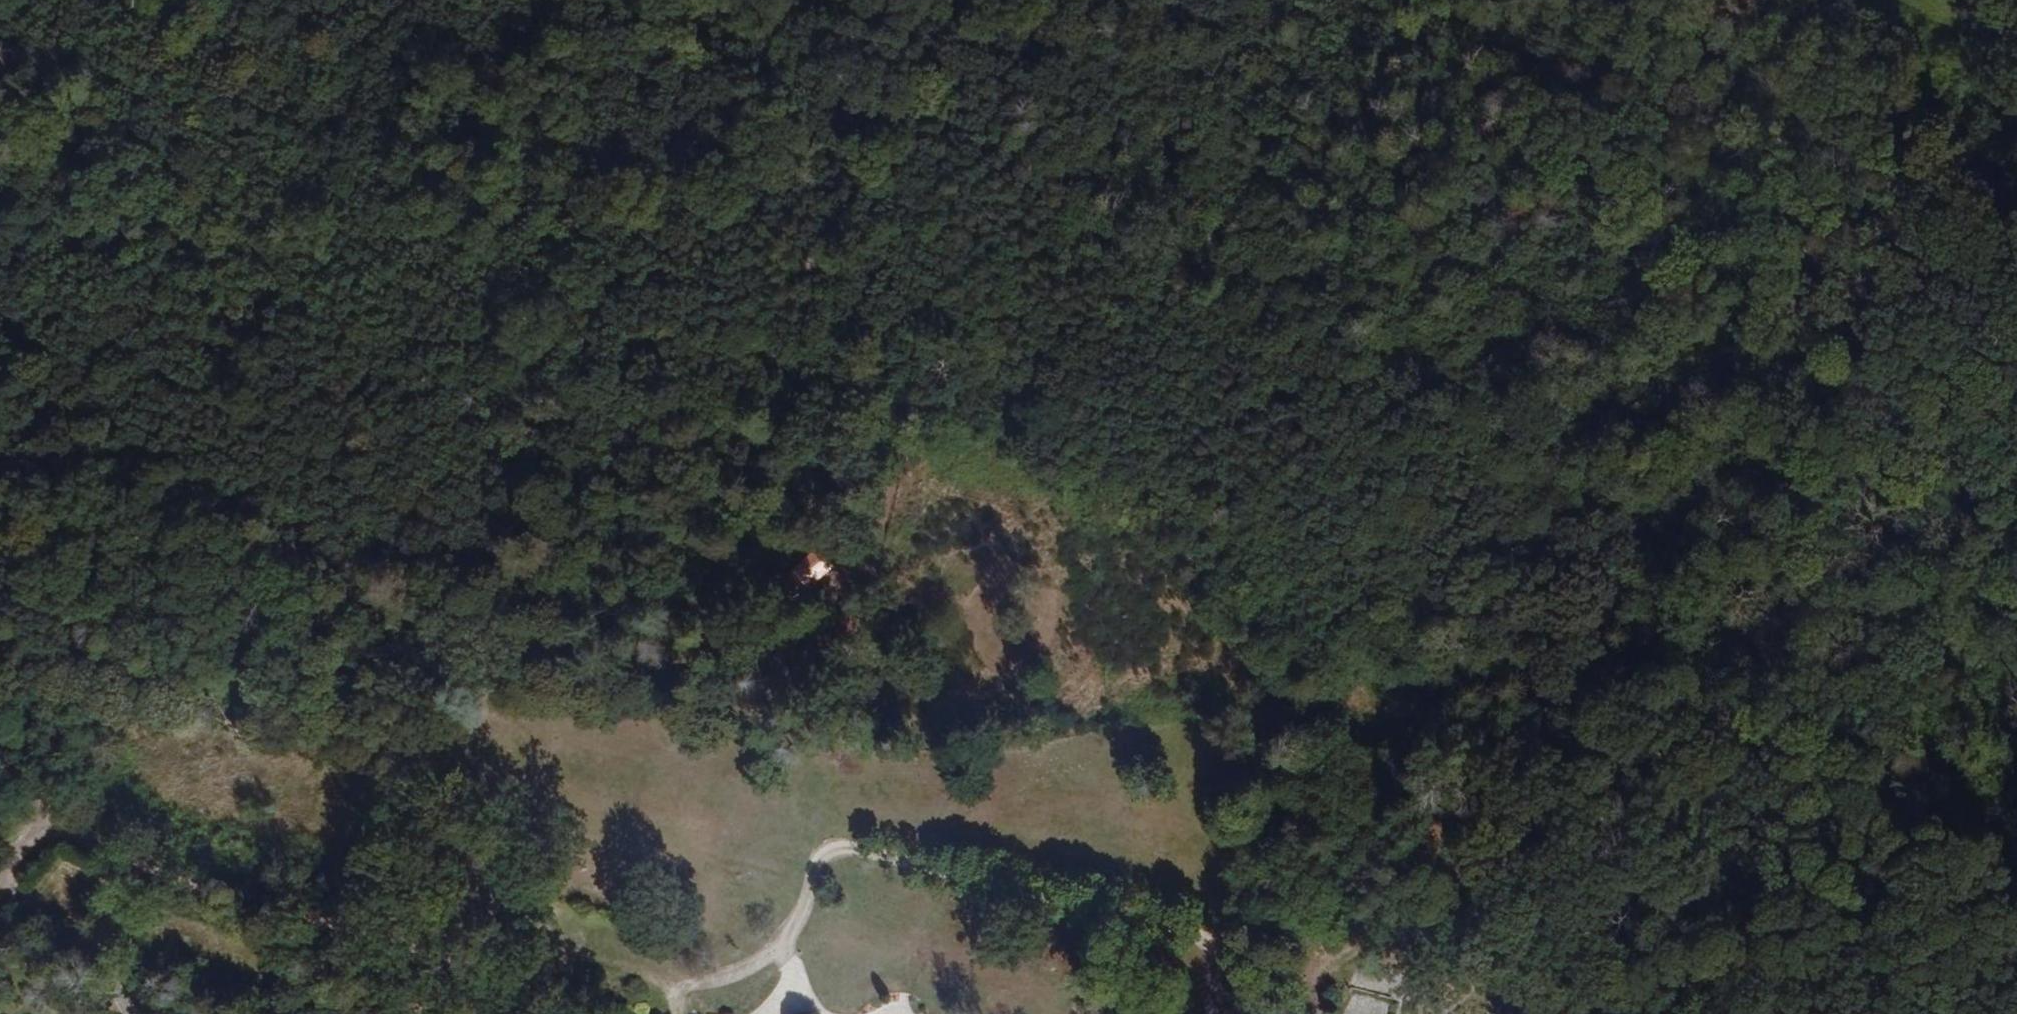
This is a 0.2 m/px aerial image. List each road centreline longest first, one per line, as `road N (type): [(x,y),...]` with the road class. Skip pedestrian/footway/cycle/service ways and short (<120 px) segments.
road 1 (track): [(578,1013),(527,991),(0,845)]

